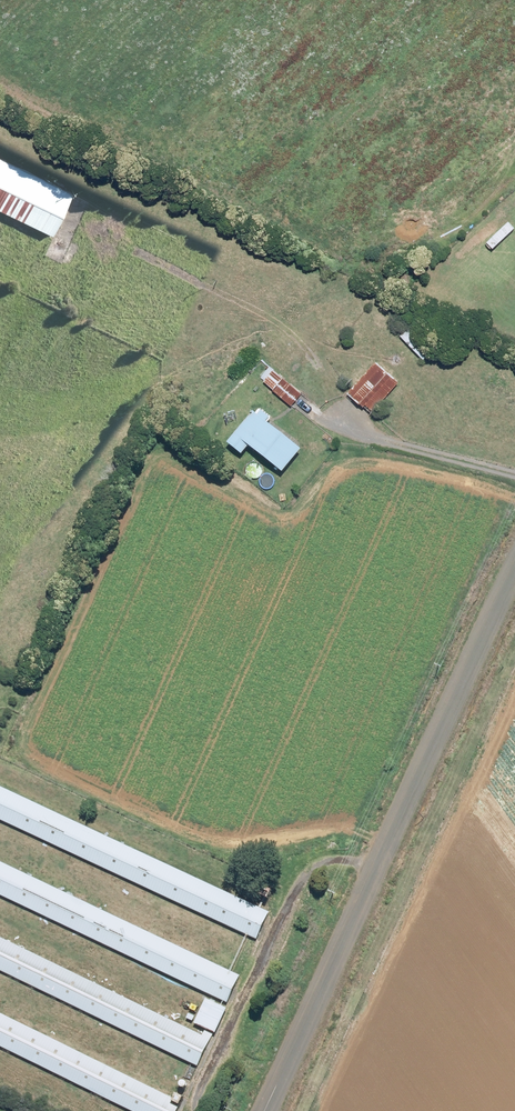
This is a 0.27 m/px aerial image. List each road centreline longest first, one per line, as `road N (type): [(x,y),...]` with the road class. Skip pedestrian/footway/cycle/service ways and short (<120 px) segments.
road 1 (unclassified): [(264,1110),(514,570)]

